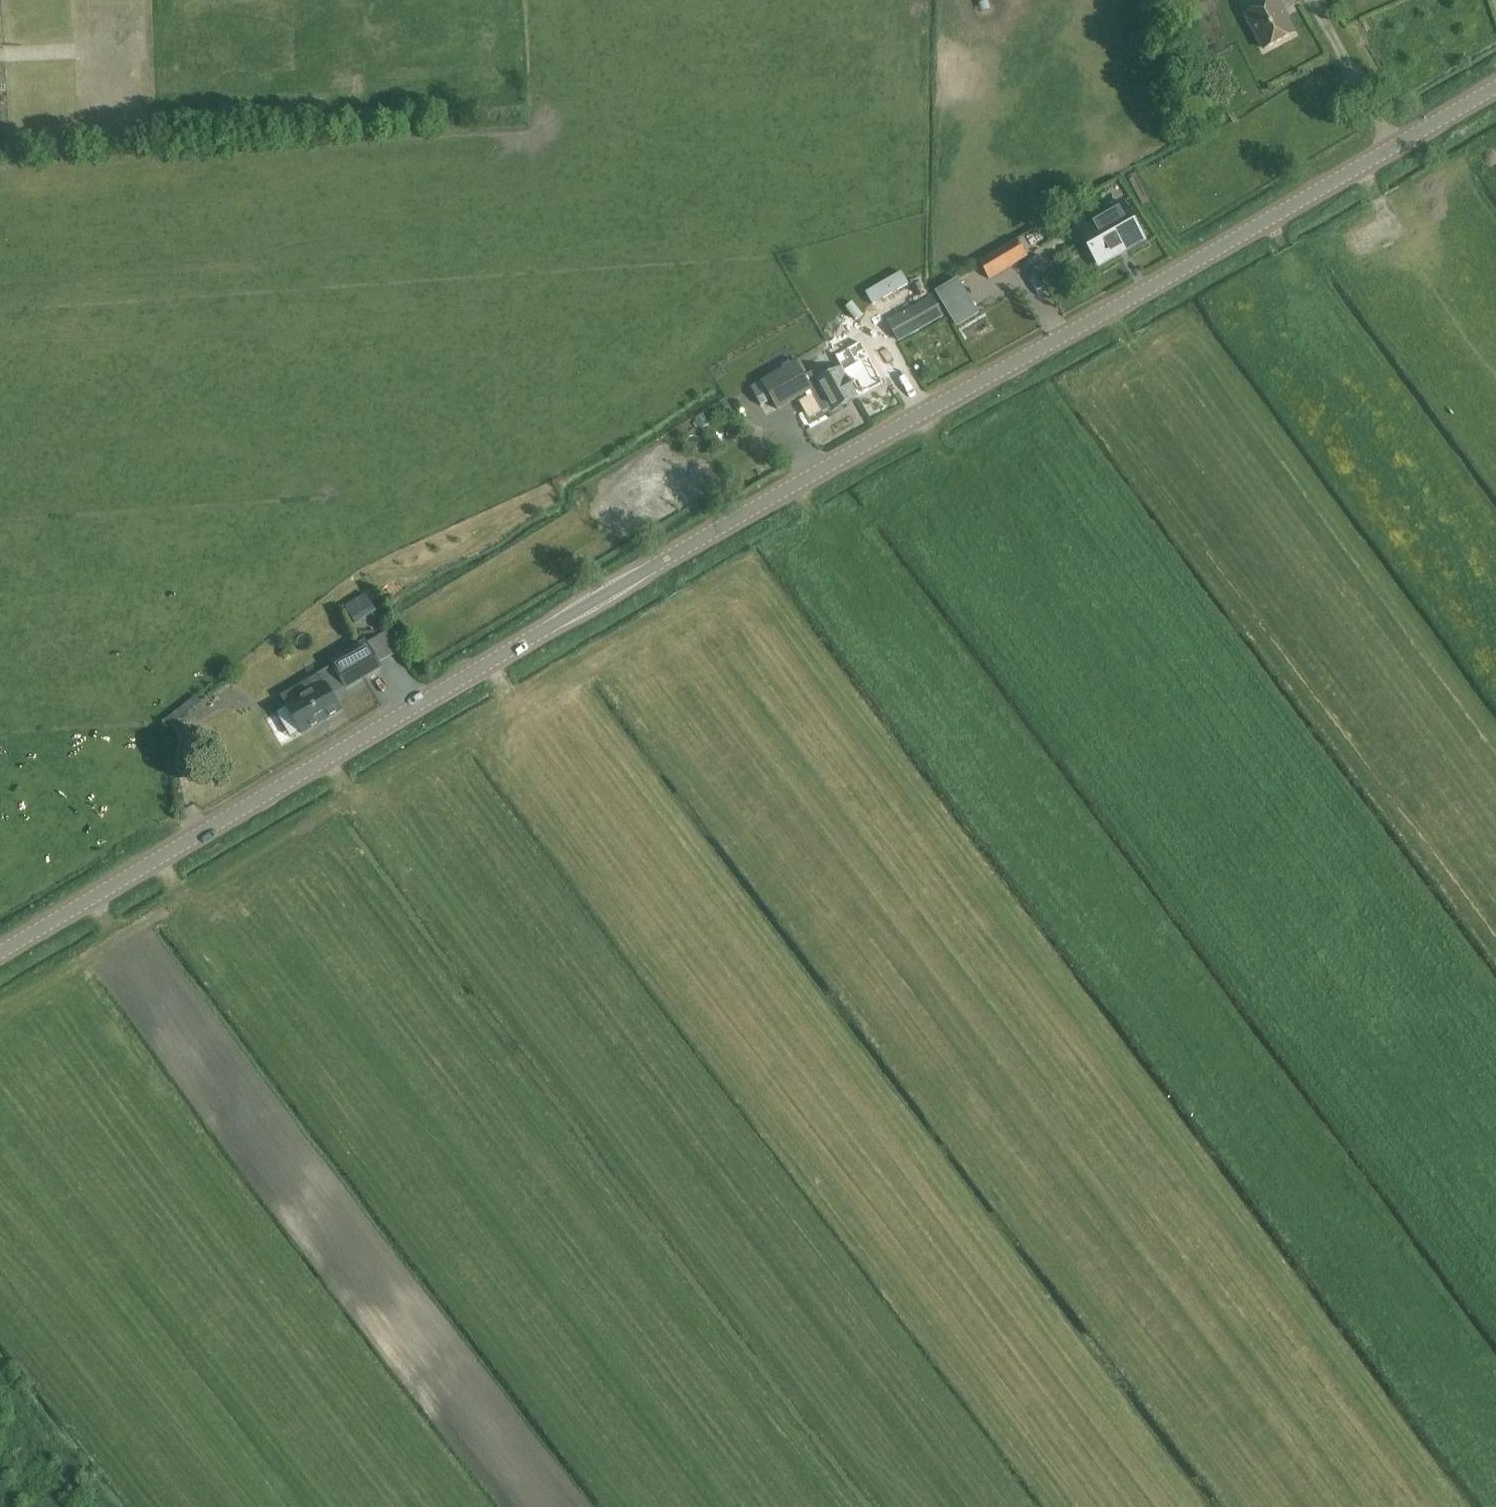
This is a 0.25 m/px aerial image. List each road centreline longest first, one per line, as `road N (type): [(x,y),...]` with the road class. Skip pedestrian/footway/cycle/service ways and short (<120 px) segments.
road 1 (tertiary): [(0,951),(1495,90)]

